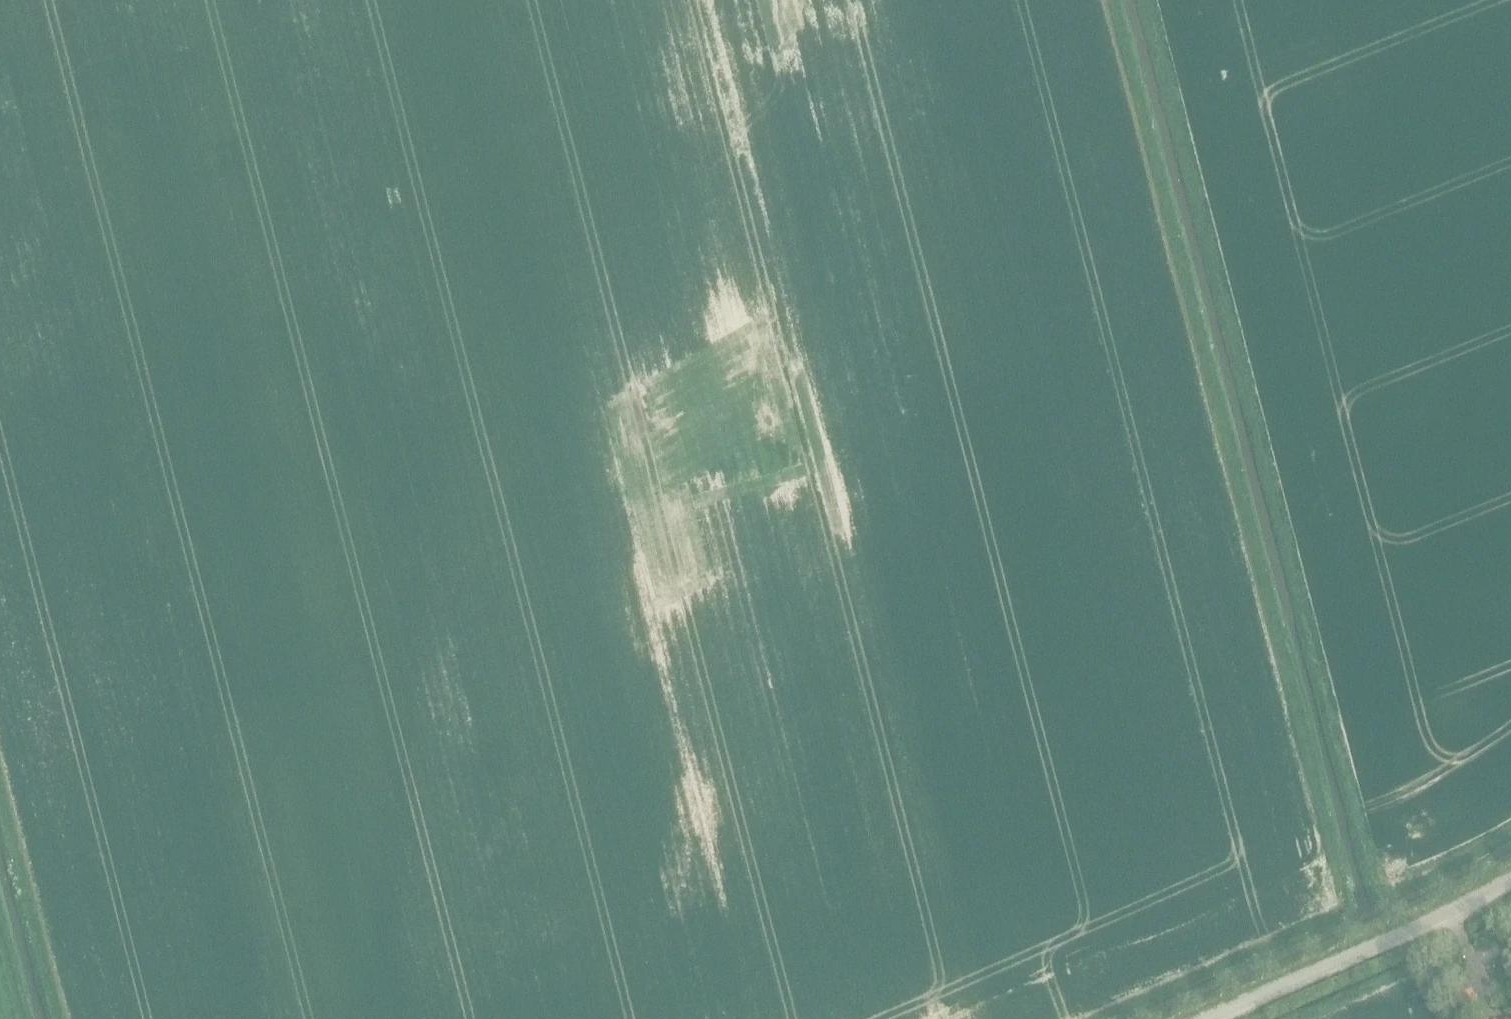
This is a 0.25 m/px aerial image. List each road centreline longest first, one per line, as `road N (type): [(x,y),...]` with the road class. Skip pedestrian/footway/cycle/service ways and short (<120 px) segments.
road 1 (unclassified): [(1211,1018),(1451,916),(1510,881)]

